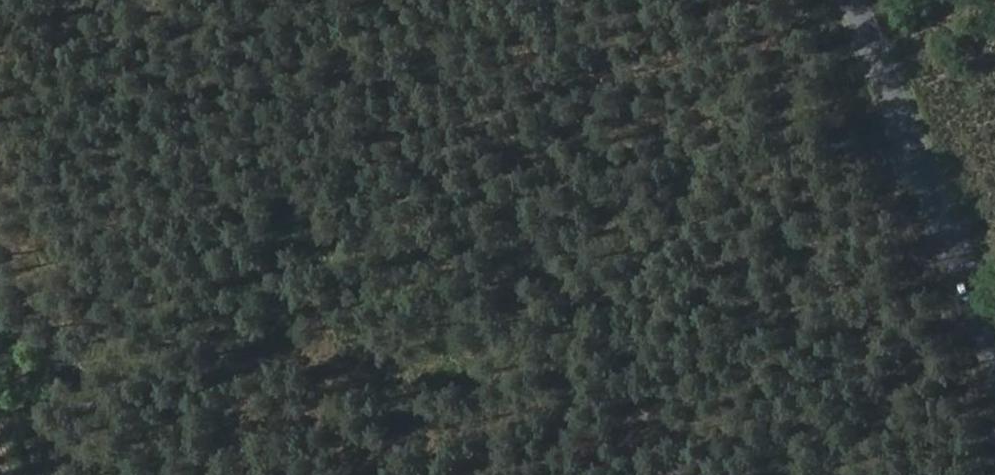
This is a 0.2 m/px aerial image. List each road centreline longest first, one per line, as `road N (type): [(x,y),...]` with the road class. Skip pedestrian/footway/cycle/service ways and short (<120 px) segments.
road 1 (tertiary): [(850,0),(994,350)]

